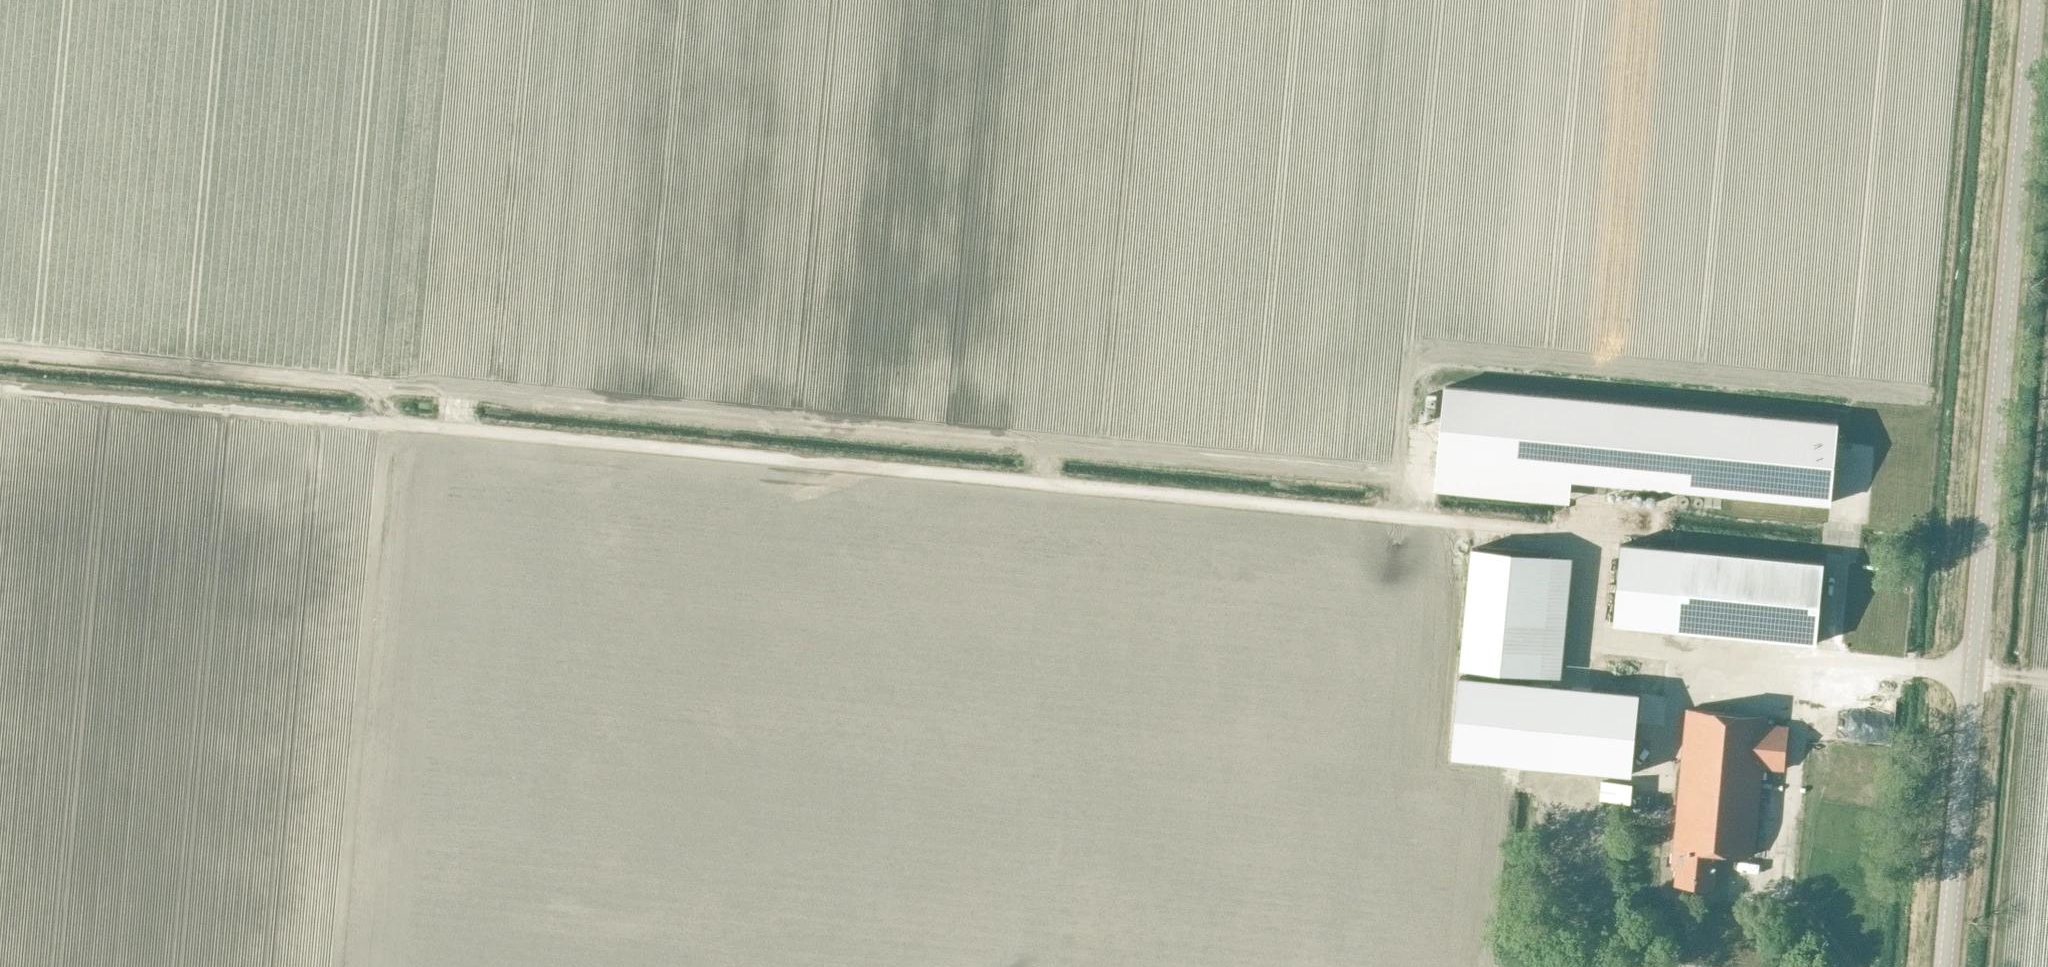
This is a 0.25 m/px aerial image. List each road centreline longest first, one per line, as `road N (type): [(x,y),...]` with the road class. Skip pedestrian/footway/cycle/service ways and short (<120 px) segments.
road 1 (tertiary): [(1946,966),(2034,0)]

